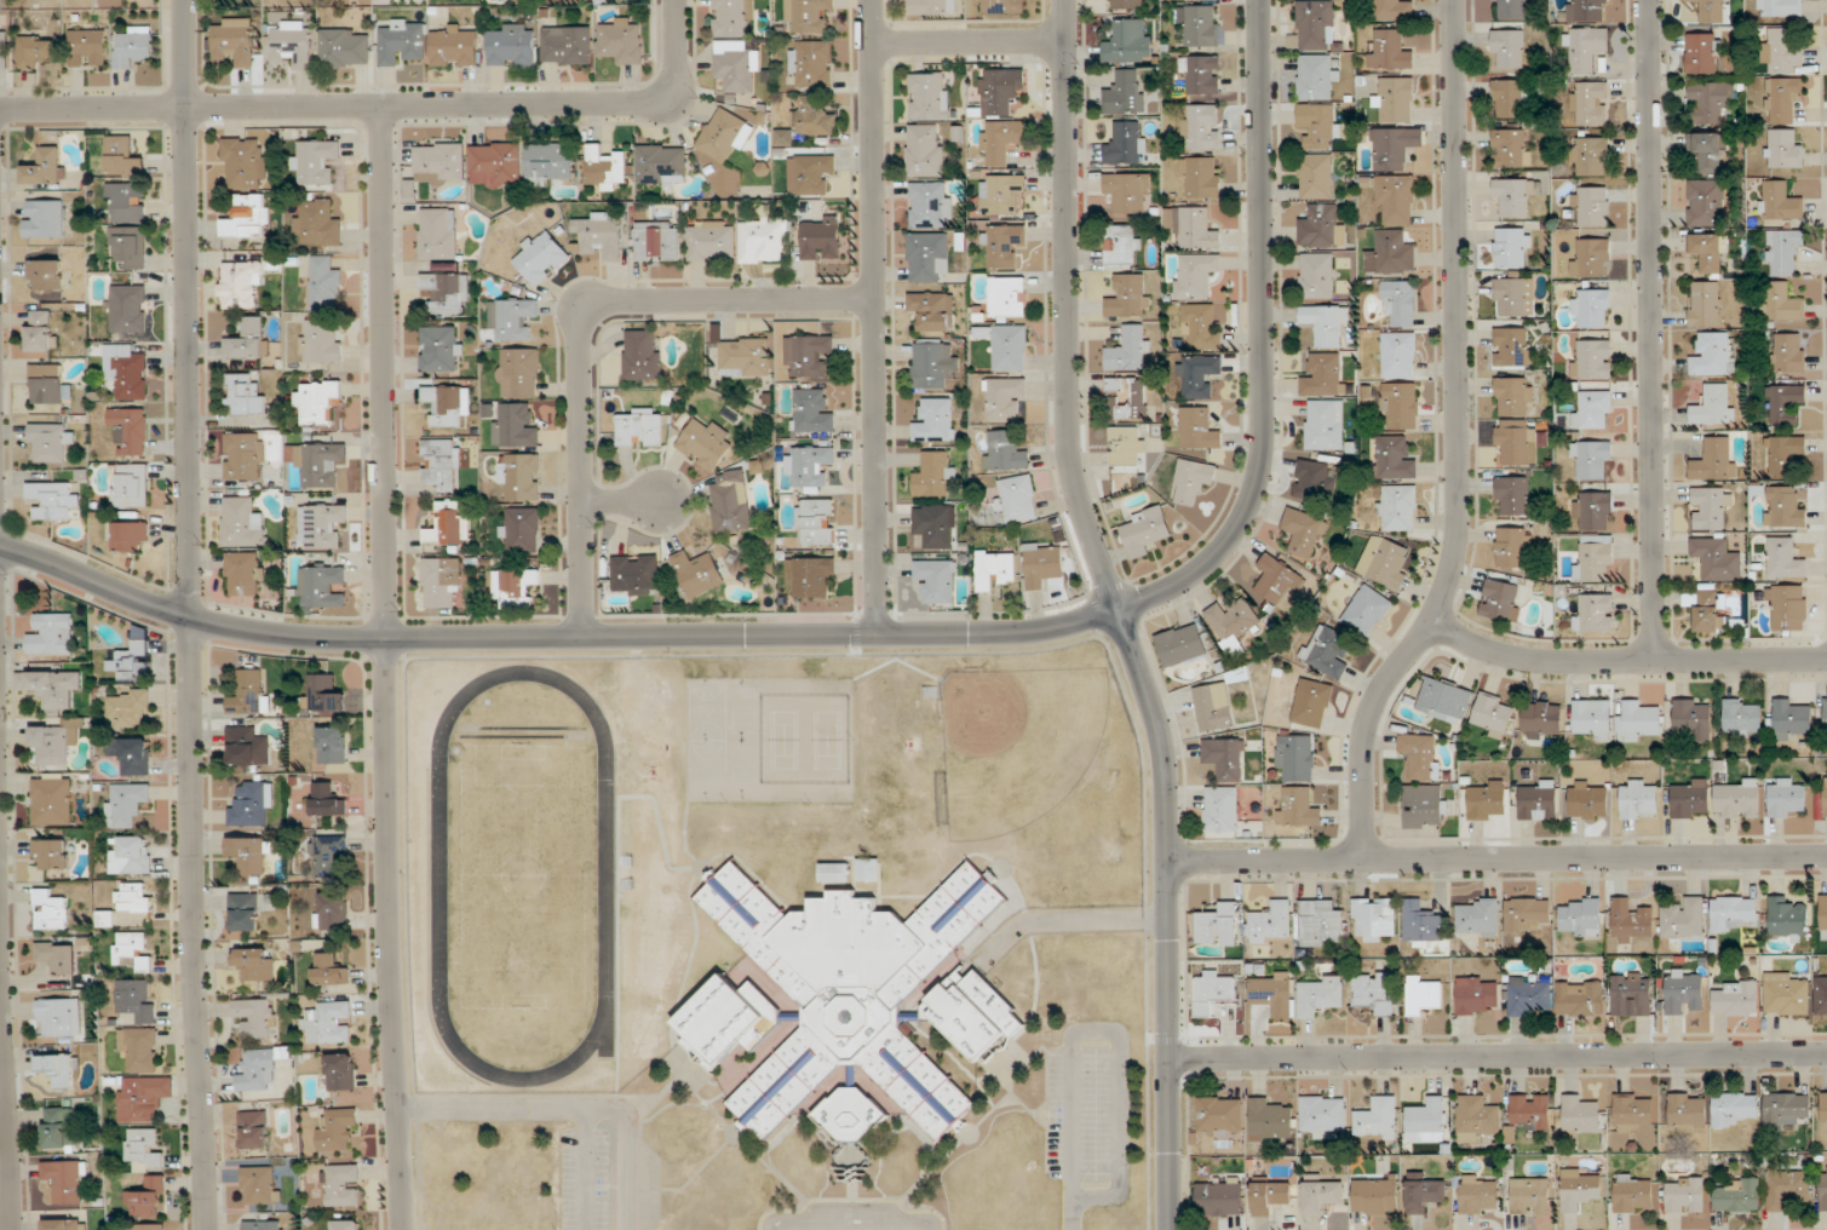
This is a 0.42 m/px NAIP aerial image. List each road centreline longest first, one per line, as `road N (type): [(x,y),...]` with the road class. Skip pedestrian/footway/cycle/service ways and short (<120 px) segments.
road 1 (tertiary): [(1171,1229),(1166,769),(1070,459),(1064,0)]
road 2 (residential): [(204,1229),(193,981),(185,0)]
road 3 (tertiary): [(0,547),(189,617),(268,636),(1017,633),(1118,608)]
road 4 (residential): [(403,1229),(390,910),(379,107)]
road 5 (residential): [(1363,860),(1369,718),(1434,622),(1458,536),(1455,0)]
road 6 (residential): [(0,109),(651,104),(678,87),(677,0)]
road 7 (residential): [(1118,608),(1208,563),(1242,518),(1260,466),(1260,0)]
road 8 (residential): [(1653,660),(1647,0)]
road 9 (residential): [(1167,861),(1826,857)]
road 10 (residential): [(1170,1059),(1826,1054)]
road 11 (residential): [(875,633),(871,0)]
road 12 (residential): [(873,303),(585,309),(578,324),(584,637)]
road 13 (residential): [(1434,622),(1516,659),(1826,659)]
road 14 (residential): [(9,1229),(0,980)]
road 15 (residential): [(872,46),(1064,40)]

